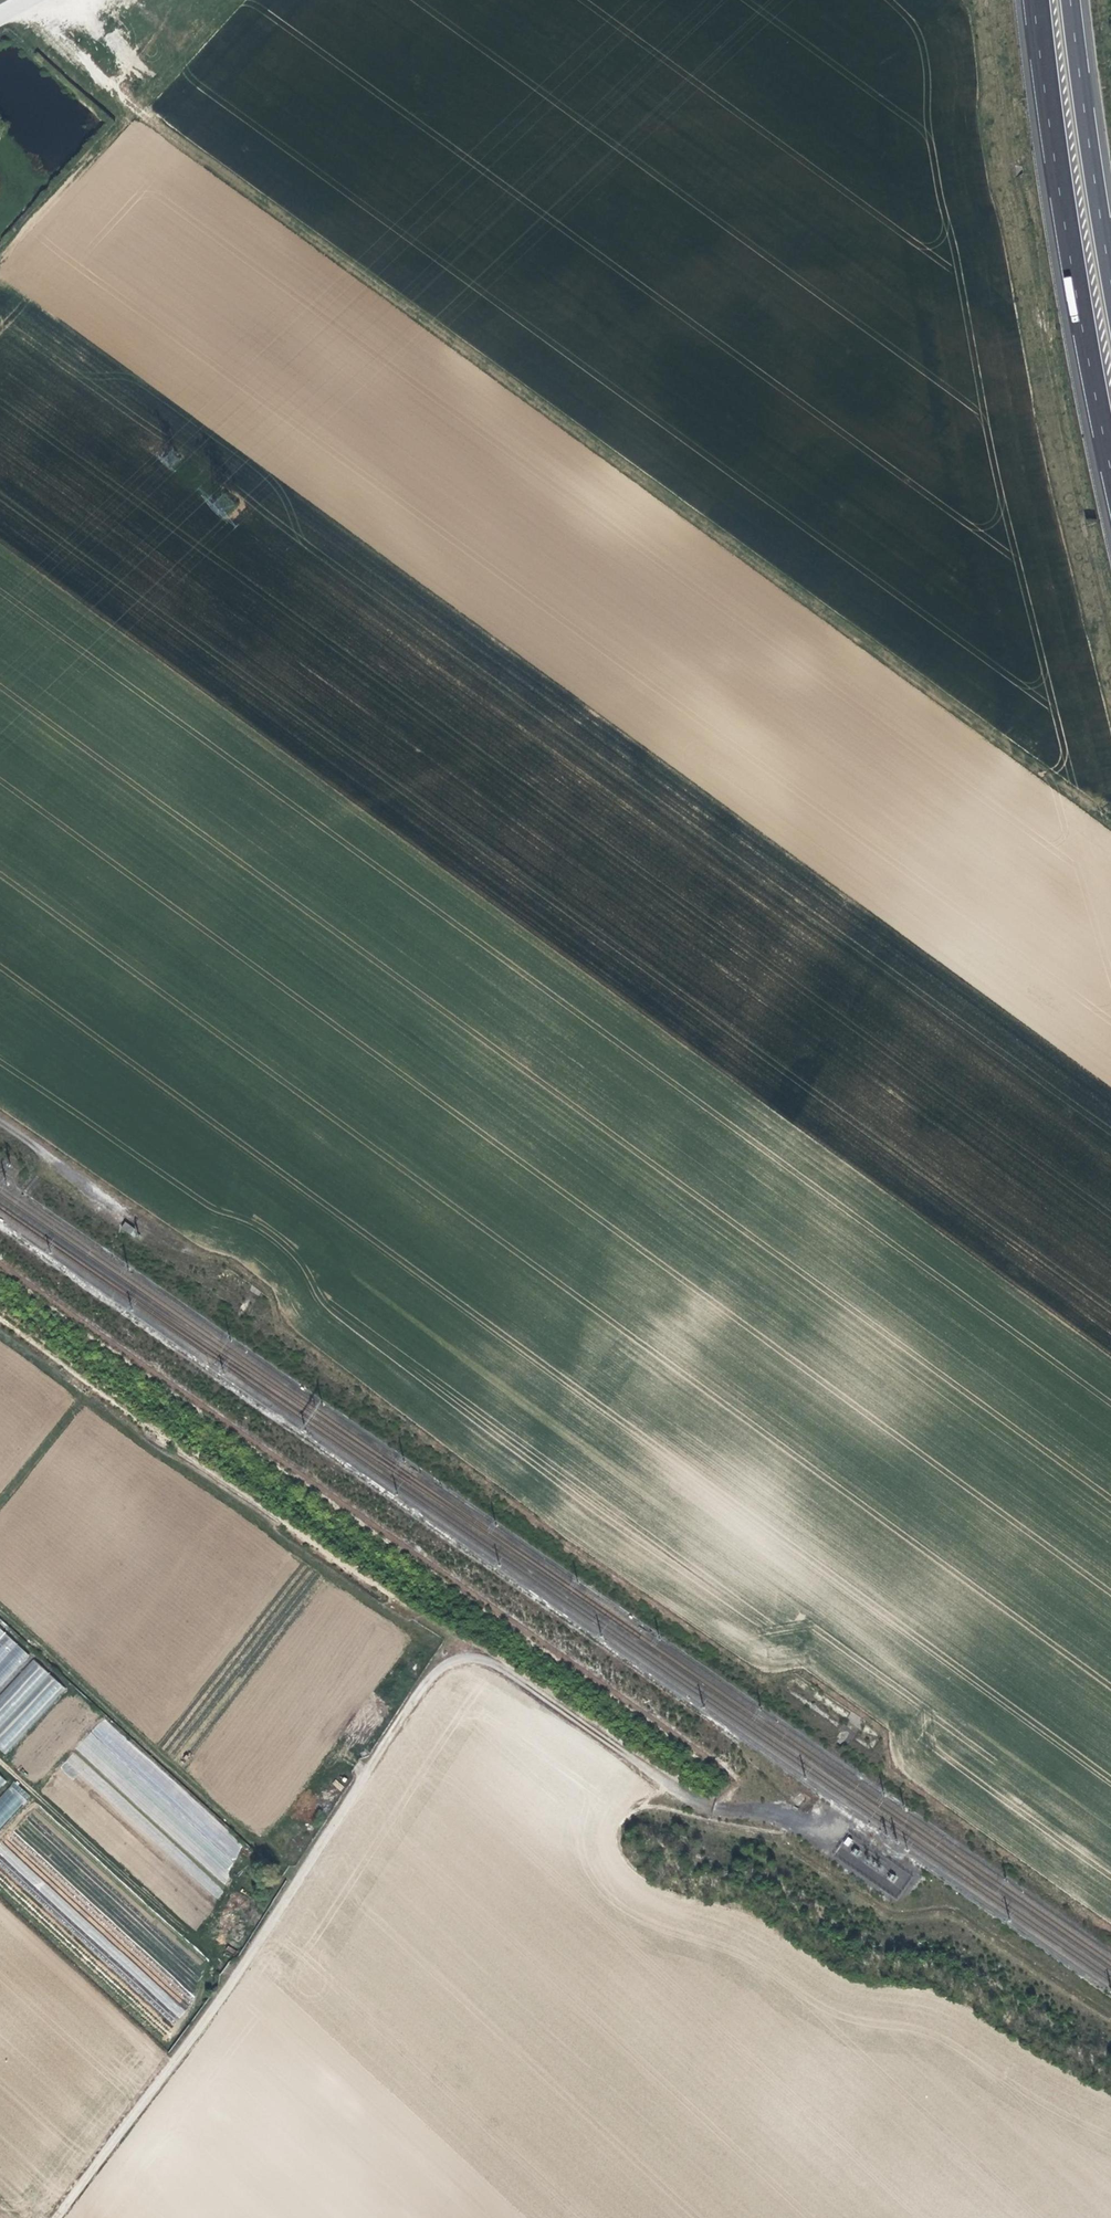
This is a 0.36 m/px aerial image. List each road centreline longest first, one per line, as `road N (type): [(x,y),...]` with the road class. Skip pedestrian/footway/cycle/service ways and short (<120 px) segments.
road 1 (track): [(1110,822),(4,10)]
road 2 (motorway): [(1038,0),(1059,170),(1110,456)]
road 3 (motorway): [(1110,266),(1074,0)]

